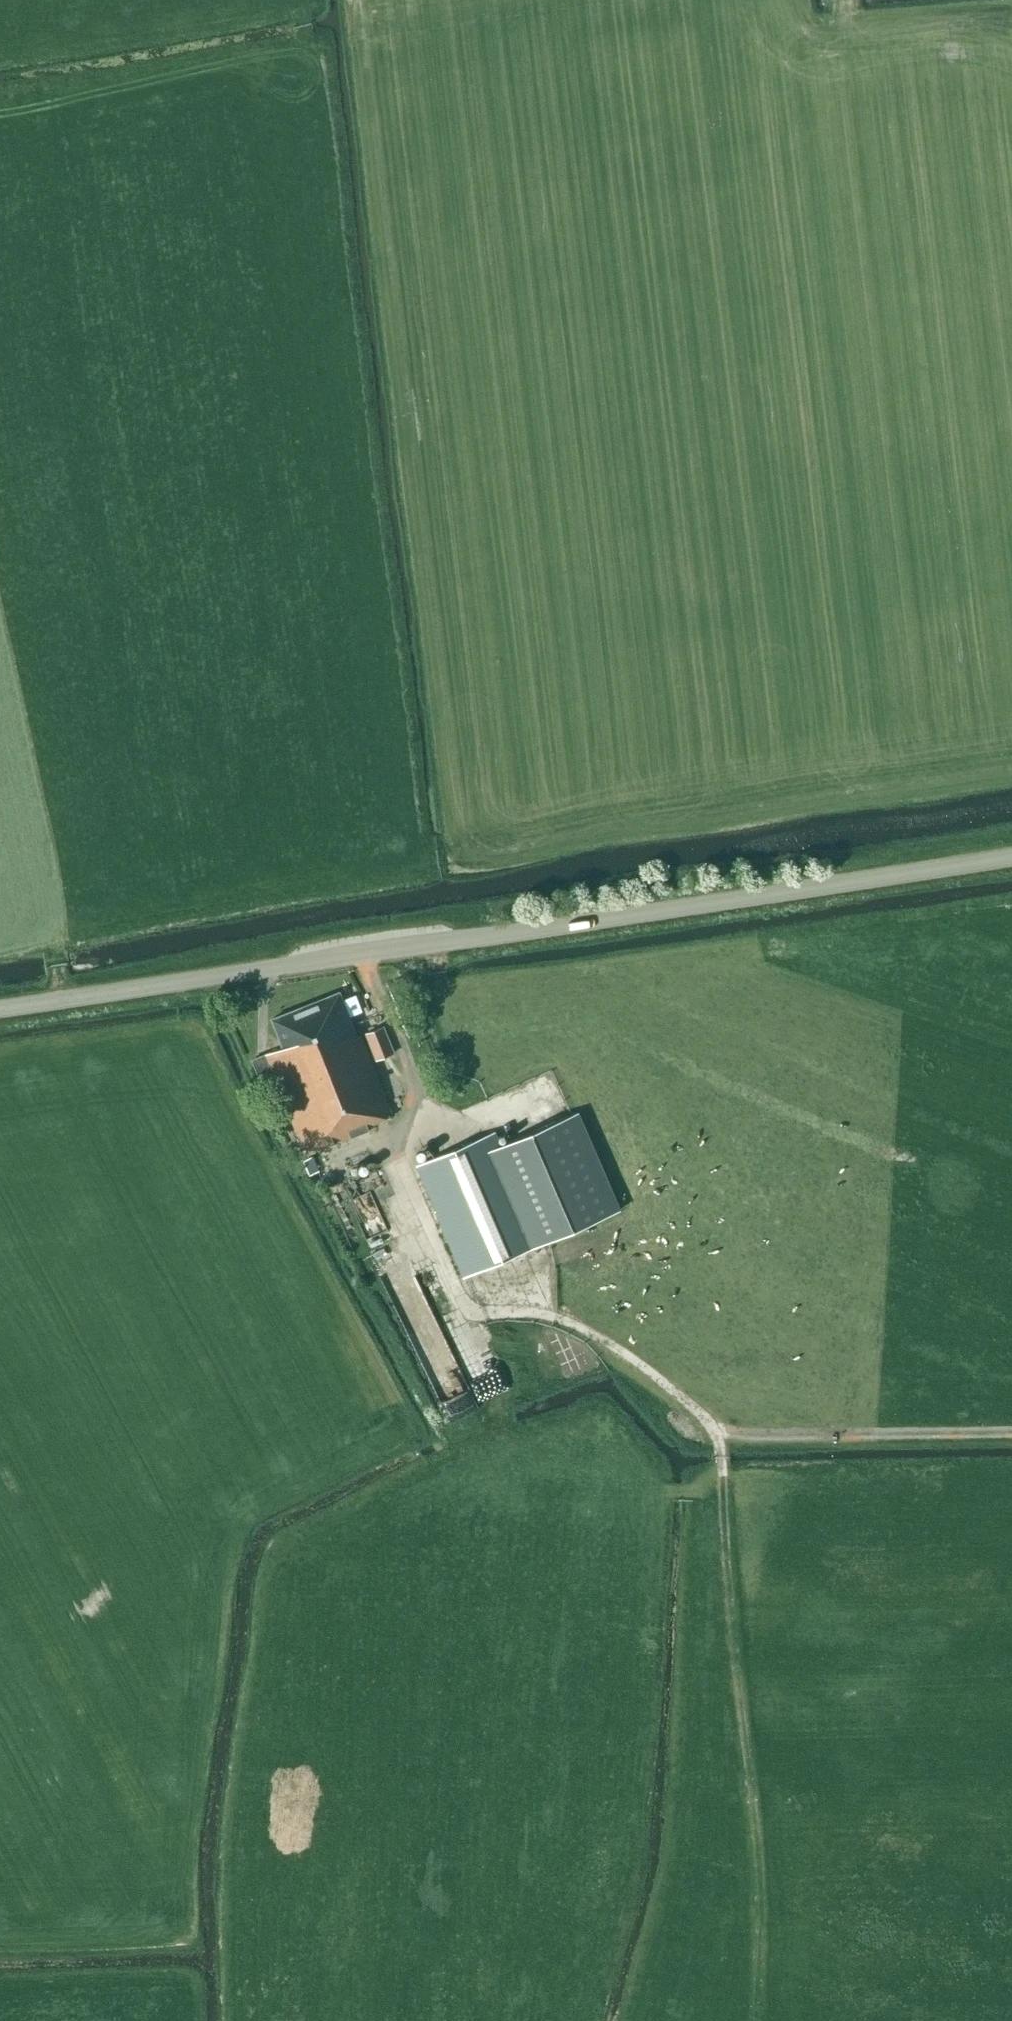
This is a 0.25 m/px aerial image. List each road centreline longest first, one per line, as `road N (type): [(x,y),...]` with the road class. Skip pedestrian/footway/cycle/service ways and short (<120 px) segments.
road 1 (tertiary): [(0,1009),(1011,858)]

